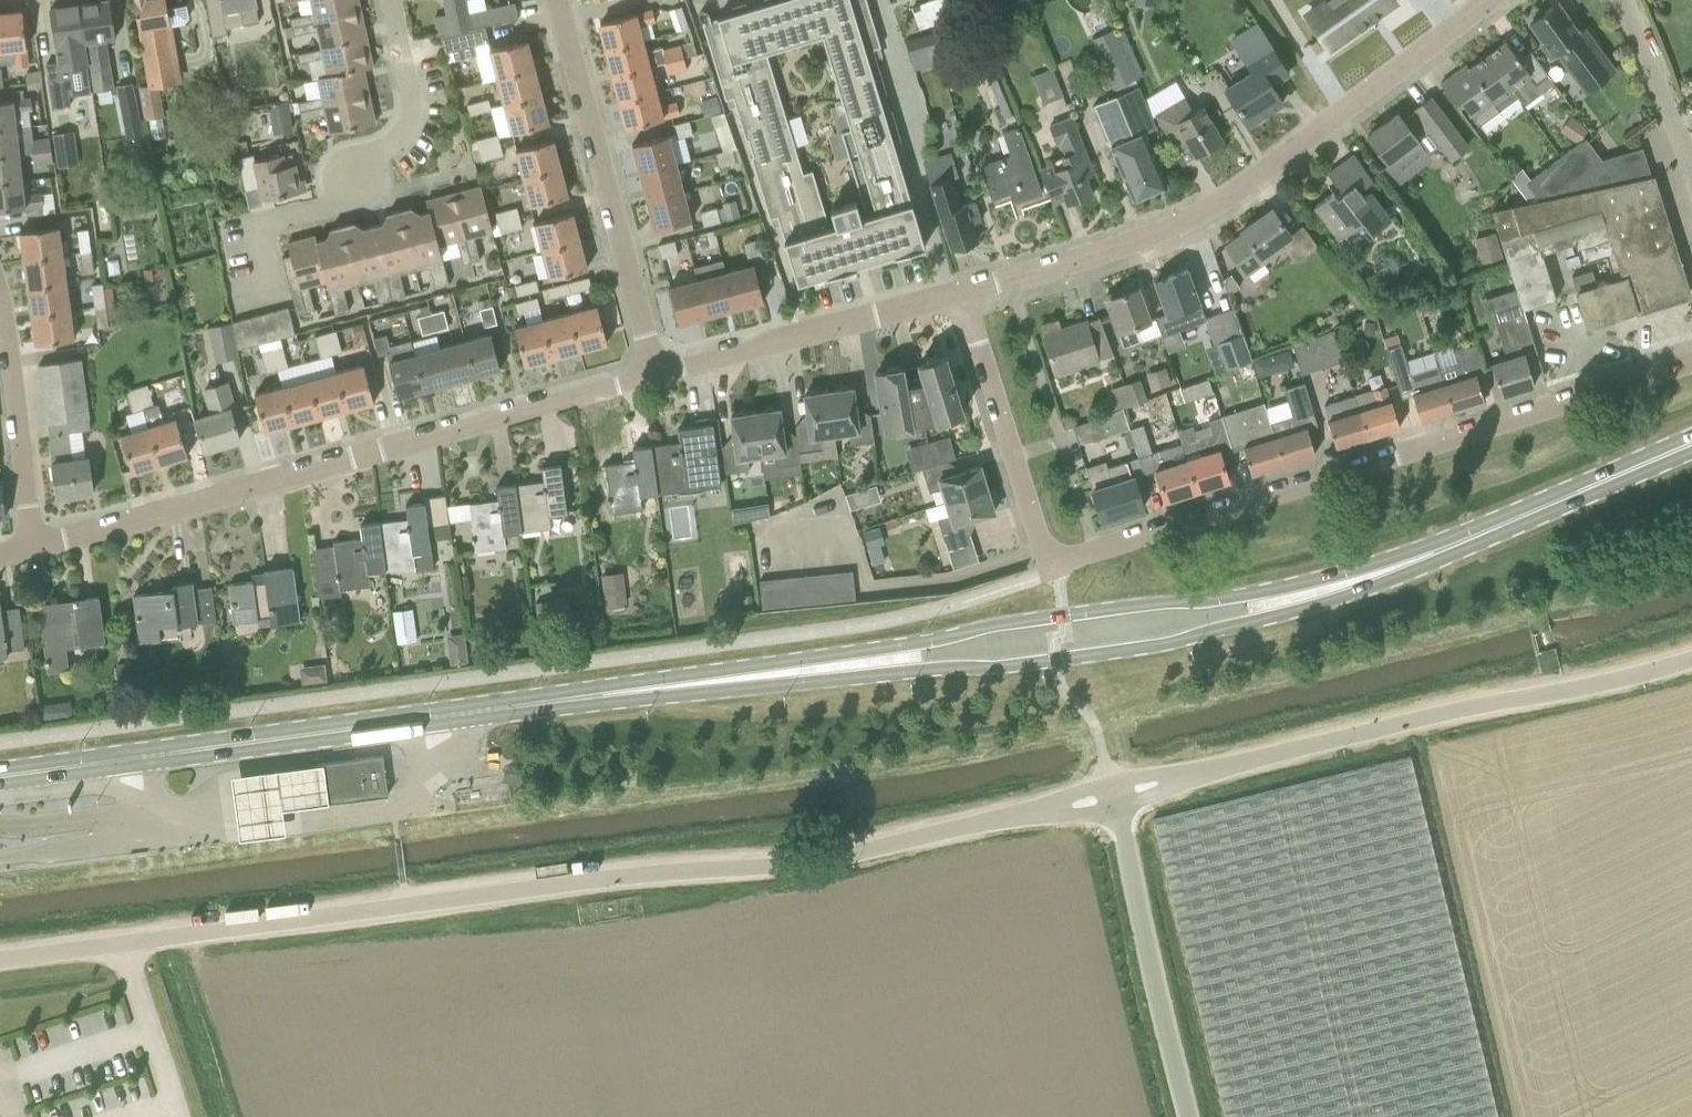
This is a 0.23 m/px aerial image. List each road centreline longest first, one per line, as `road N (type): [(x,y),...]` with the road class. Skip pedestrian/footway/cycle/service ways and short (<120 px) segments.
road 1 (unclassified): [(0,959),(647,871),(803,862),(1113,796)]
road 2 (primary): [(651,688),(1056,661),(1275,617),(1386,570)]
road 3 (primary): [(1386,570),(1208,601),(989,626),(651,688)]
road 4 (residential): [(1052,570),(1691,367)]
road 5 (primary): [(0,777),(651,688)]
road 6 (residential): [(37,545),(662,367)]
road 7 (residential): [(962,296),(1145,246),(1234,201),(1497,0)]
road 8 (unclassified): [(1113,796),(1425,716),(1597,686),(1691,656)]
road 9 (residential): [(662,367),(560,0)]
road 10 (primary): [(1386,570),(1691,443)]
road 11 (unclassified): [(1191,1116),(1113,796)]
road 12 (residential): [(662,367),(962,296)]
road 13 (residential): [(1052,570),(962,296)]
road 14 (residential): [(37,545),(0,292)]
road 15 (residential): [(354,172),(393,150),(412,113),(391,0)]
road 16 (residential): [(1620,0),(1691,173)]

